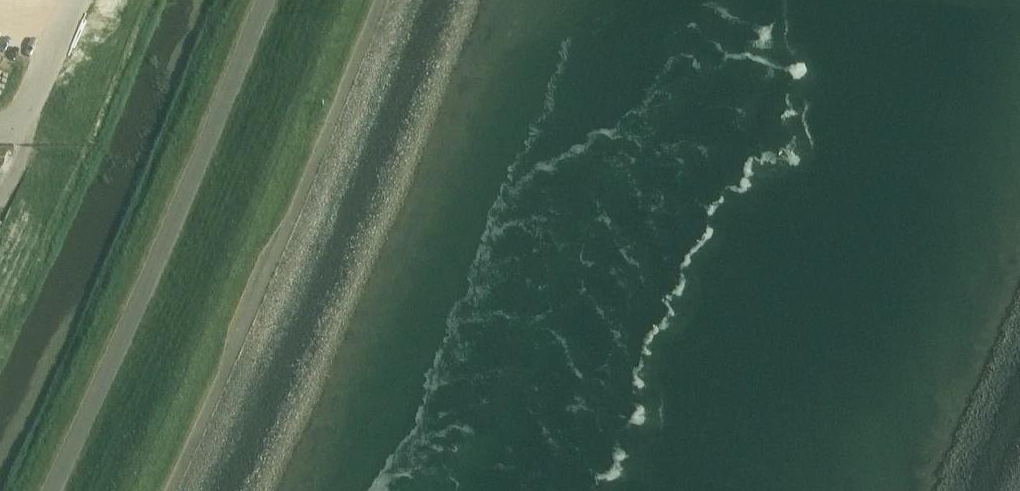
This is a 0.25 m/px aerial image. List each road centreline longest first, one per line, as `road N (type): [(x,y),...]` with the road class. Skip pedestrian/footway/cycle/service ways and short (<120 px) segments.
road 1 (unclassified): [(50,490),(164,247),(264,0)]
road 2 (unclassified): [(67,0),(23,108),(0,125)]

